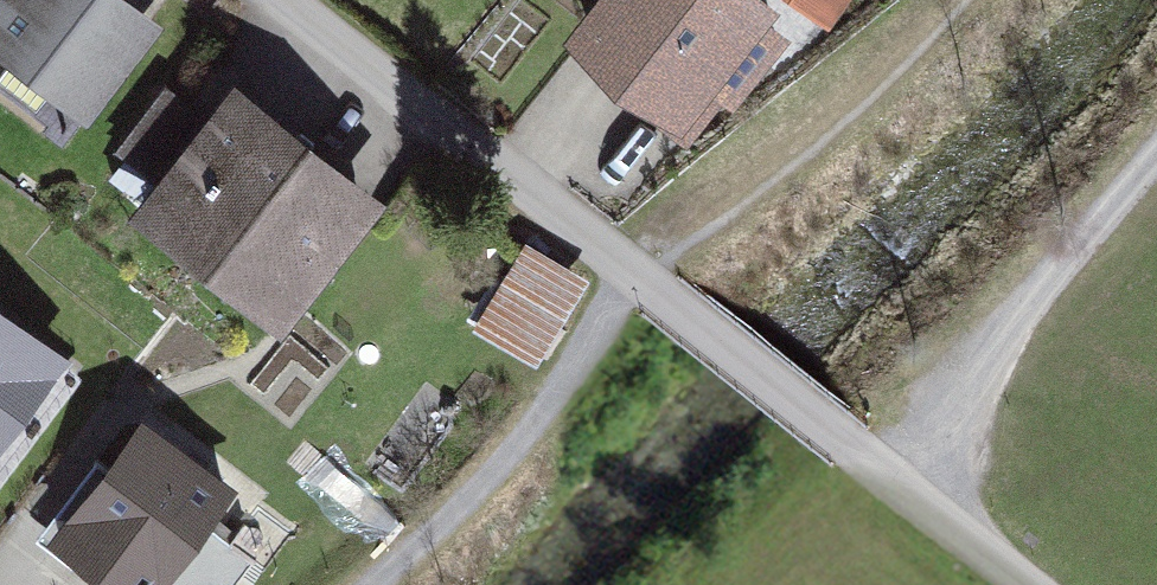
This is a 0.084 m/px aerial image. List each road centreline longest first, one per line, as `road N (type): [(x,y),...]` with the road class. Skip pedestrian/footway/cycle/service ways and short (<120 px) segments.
road 1 (residential): [(1035,584),(279,0)]
road 2 (track): [(1156,148),(908,485)]
road 3 (track): [(371,584),(522,438),(638,281)]
road 4 (track): [(922,44),(787,173),(638,281)]

